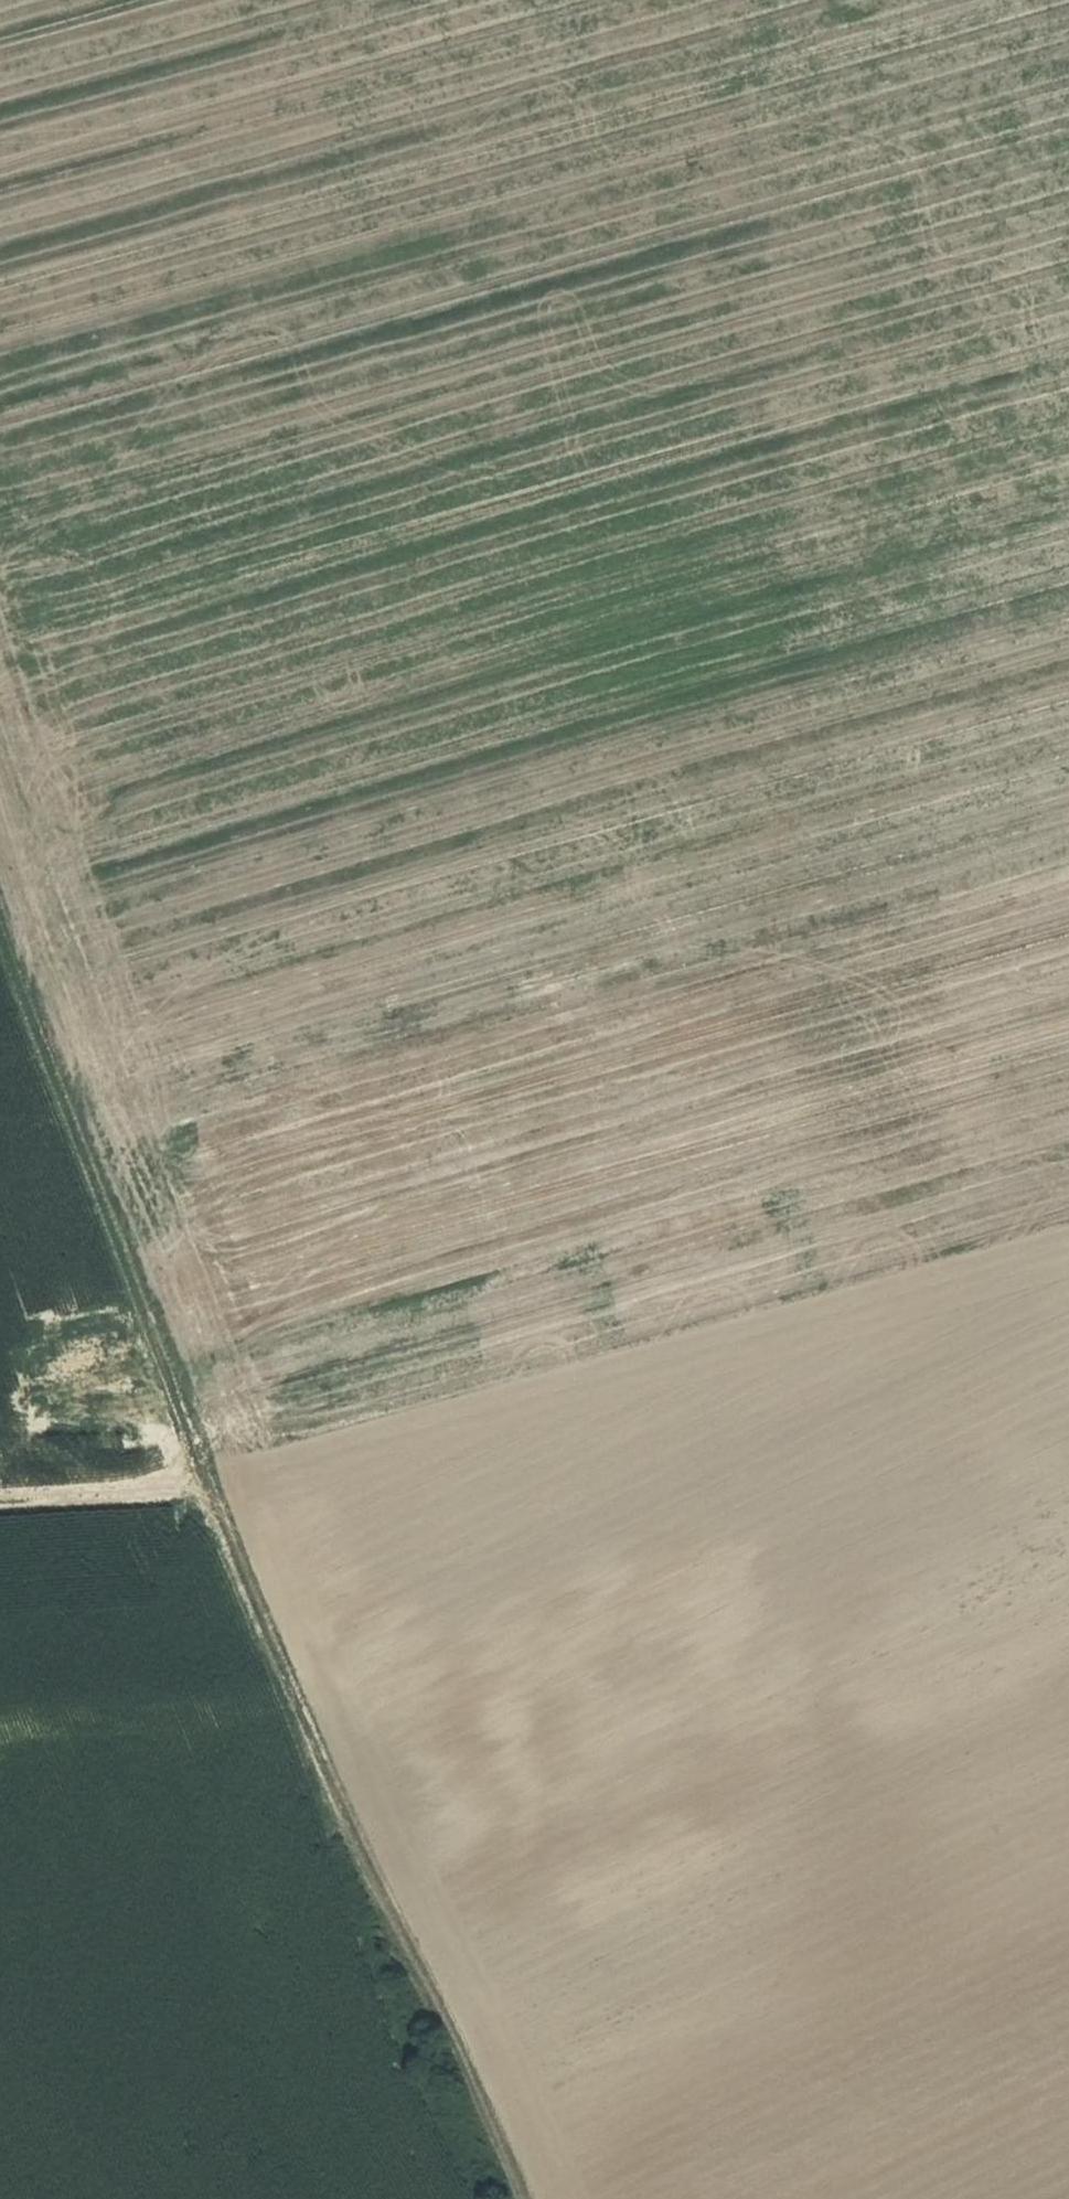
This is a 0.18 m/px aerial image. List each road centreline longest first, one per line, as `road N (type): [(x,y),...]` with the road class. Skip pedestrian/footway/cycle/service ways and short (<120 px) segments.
road 1 (track): [(510,2198),(381,1925),(279,1677),(0,880)]
road 2 (track): [(0,1690),(279,1677)]

